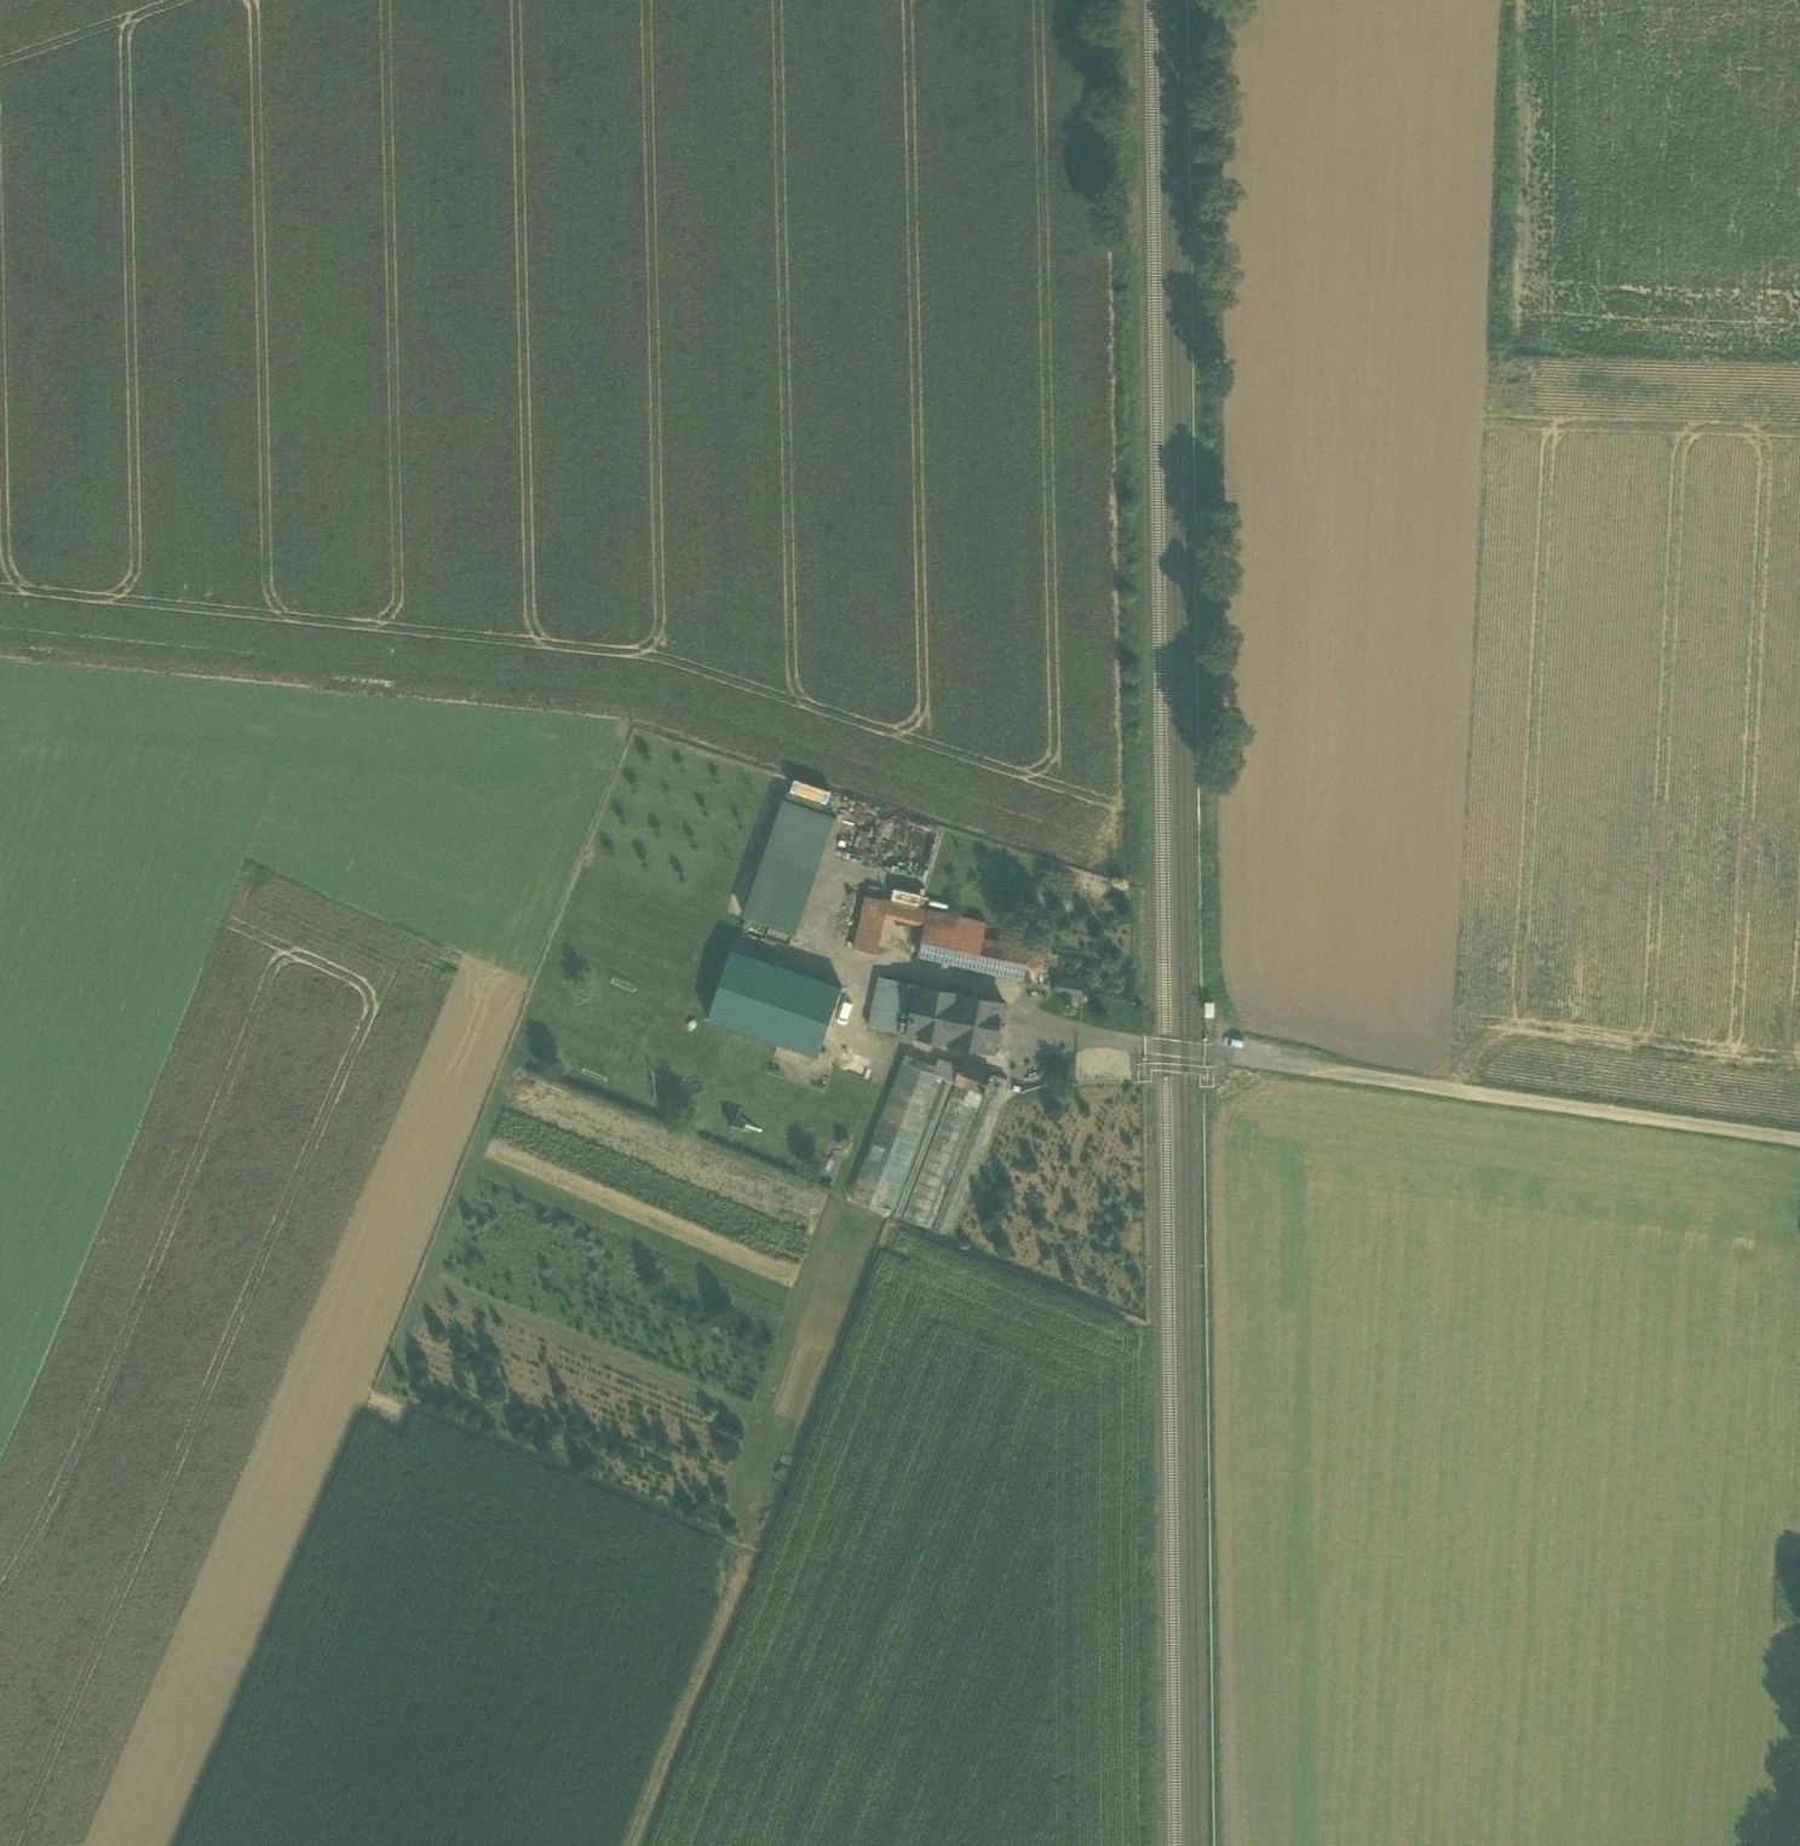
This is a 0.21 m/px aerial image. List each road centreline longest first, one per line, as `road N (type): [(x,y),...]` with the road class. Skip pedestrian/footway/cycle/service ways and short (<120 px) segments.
road 1 (unclassified): [(1799,1138),(1065,1033)]
road 2 (track): [(635,1845),(753,1550)]

